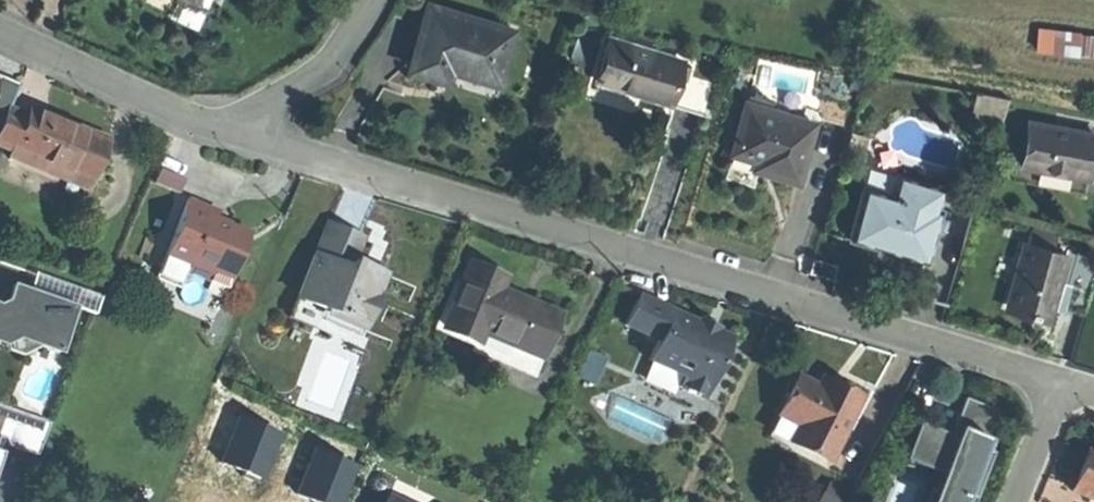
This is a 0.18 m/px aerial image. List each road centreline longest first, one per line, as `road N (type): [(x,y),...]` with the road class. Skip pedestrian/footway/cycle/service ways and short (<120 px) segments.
road 1 (residential): [(241,134),(1058,381)]
road 2 (residential): [(0,30),(241,134)]
road 3 (residential): [(371,0),(331,64),(264,106),(241,134)]
road 4 (residential): [(1014,501),(1058,381)]

